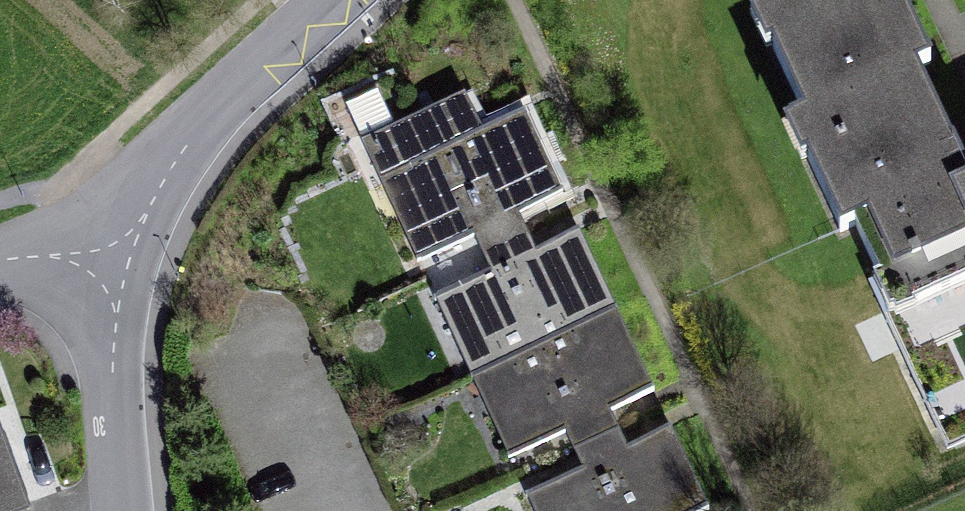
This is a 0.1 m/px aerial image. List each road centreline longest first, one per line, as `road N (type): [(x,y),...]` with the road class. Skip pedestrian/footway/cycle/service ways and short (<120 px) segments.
road 1 (residential): [(113,260),(208,115),(336,0)]
road 2 (residential): [(125,510),(113,260)]

